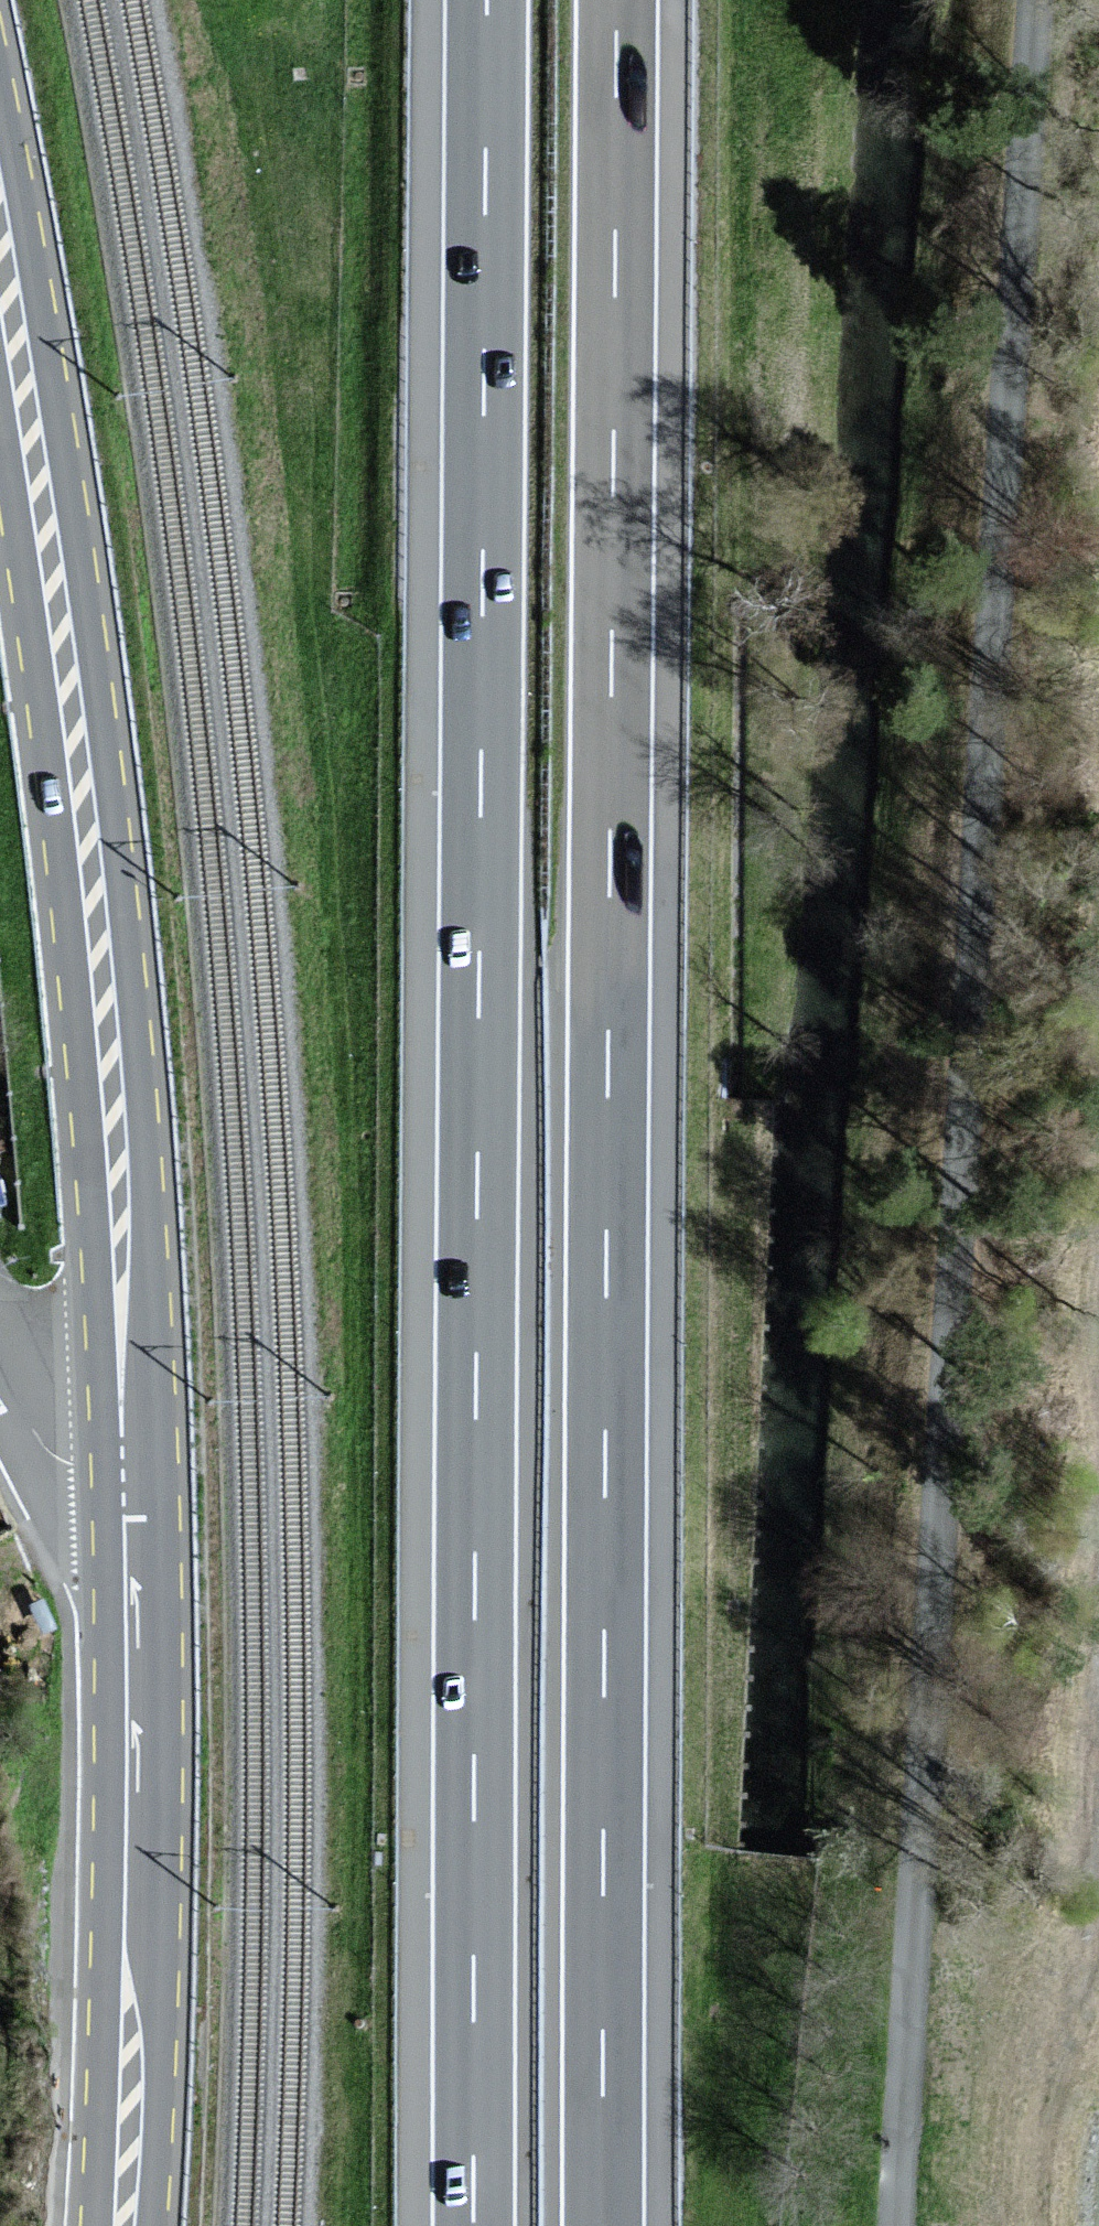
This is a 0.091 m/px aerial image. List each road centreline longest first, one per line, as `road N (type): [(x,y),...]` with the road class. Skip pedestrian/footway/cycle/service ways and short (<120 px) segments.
road 1 (unclassified): [(1037,0),(988,862),(920,1753),(897,2225)]
road 2 (motorway): [(605,2225),(618,0)]
road 3 (motorway): [(486,0),(474,2225)]
road 4 (primary): [(0,294),(88,847),(121,1274),(123,1520)]
road 5 (primary): [(123,1520),(140,2145),(134,2225)]
road 6 (residential): [(123,1520),(36,1435),(0,1363)]

